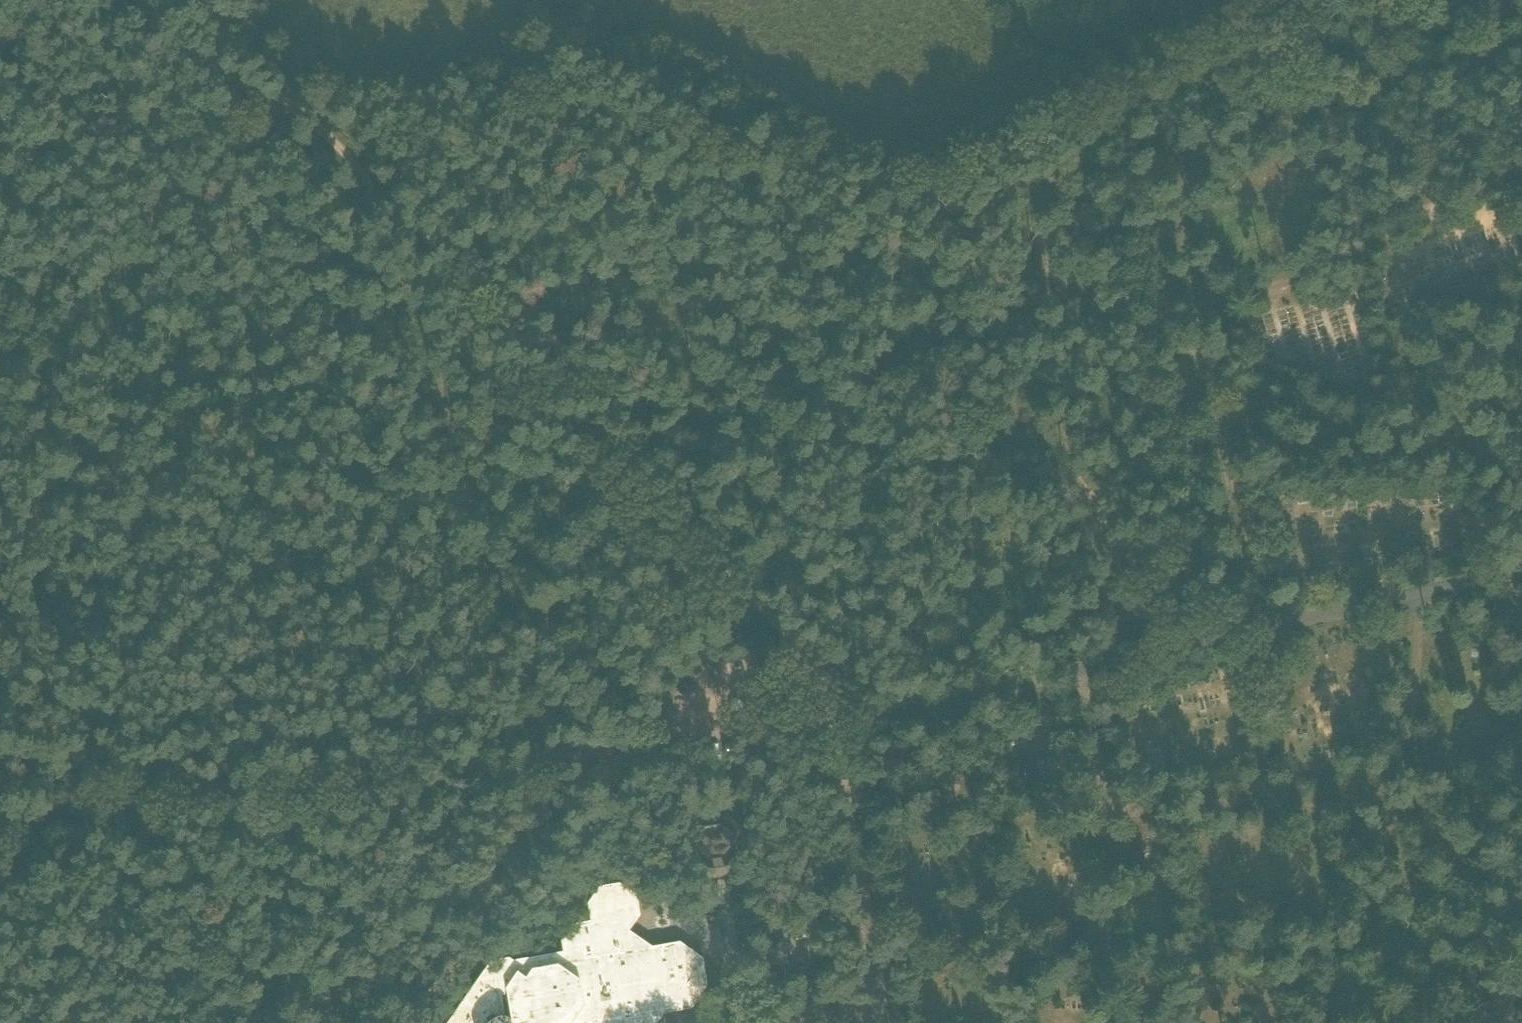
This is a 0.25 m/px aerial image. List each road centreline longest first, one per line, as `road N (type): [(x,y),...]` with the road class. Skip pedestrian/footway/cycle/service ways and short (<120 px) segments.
road 1 (track): [(216,0),(298,113),(489,294),(580,363),(612,401),(688,531),(804,655),(832,727)]
road 2 (track): [(0,816),(411,761),(655,751),(832,727)]
road 3 (unclassified): [(884,1022),(832,727)]

